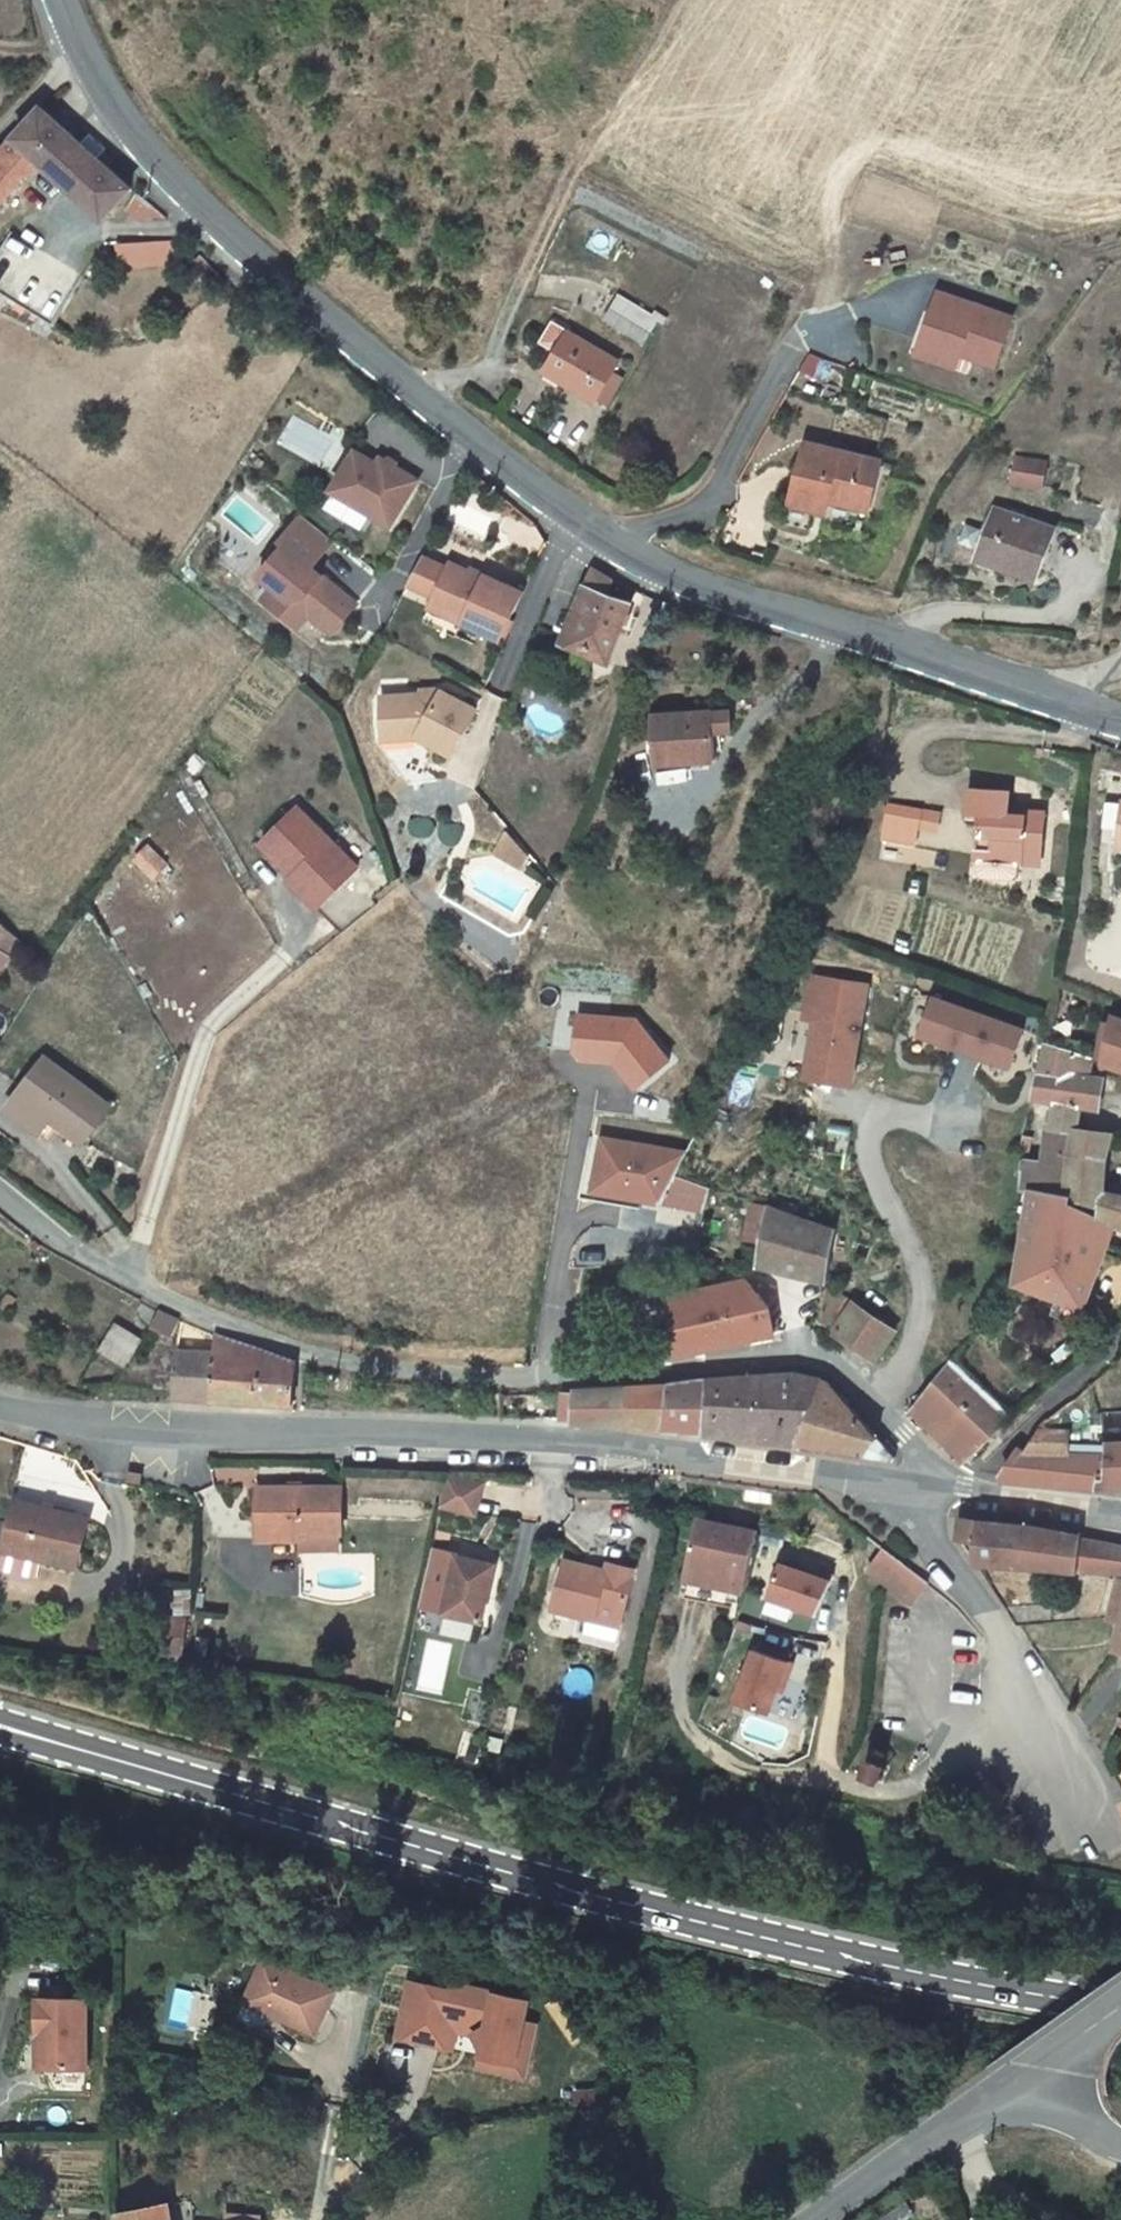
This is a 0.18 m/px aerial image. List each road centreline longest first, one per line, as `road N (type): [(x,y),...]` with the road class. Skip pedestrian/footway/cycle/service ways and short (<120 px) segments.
road 1 (tertiary): [(82,64),(191,198),(570,518),(699,583),(1120,719)]
road 2 (secondary): [(1120,2008),(791,1945),(65,1751)]
road 3 (residential): [(924,1488),(902,1435),(808,1353),(505,1384),(367,1366),(311,1351),(132,1278),(60,1239),(0,1190)]
road 4 (tertiary): [(924,1488),(611,1449),(143,1431),(0,1400)]
road 5 (residential): [(924,1488),(932,1530),(999,1639),(1028,1703)]
road 6 (tertiary): [(1120,1514),(924,1488)]
road 7 (tertiary): [(817,2219),(962,2116)]
road 8 (unclassified): [(962,2116),(1003,2200),(1060,2219)]
road 9 (residential): [(1028,1703),(1090,1818)]
road 10 (residential): [(1028,1703),(926,1782)]

